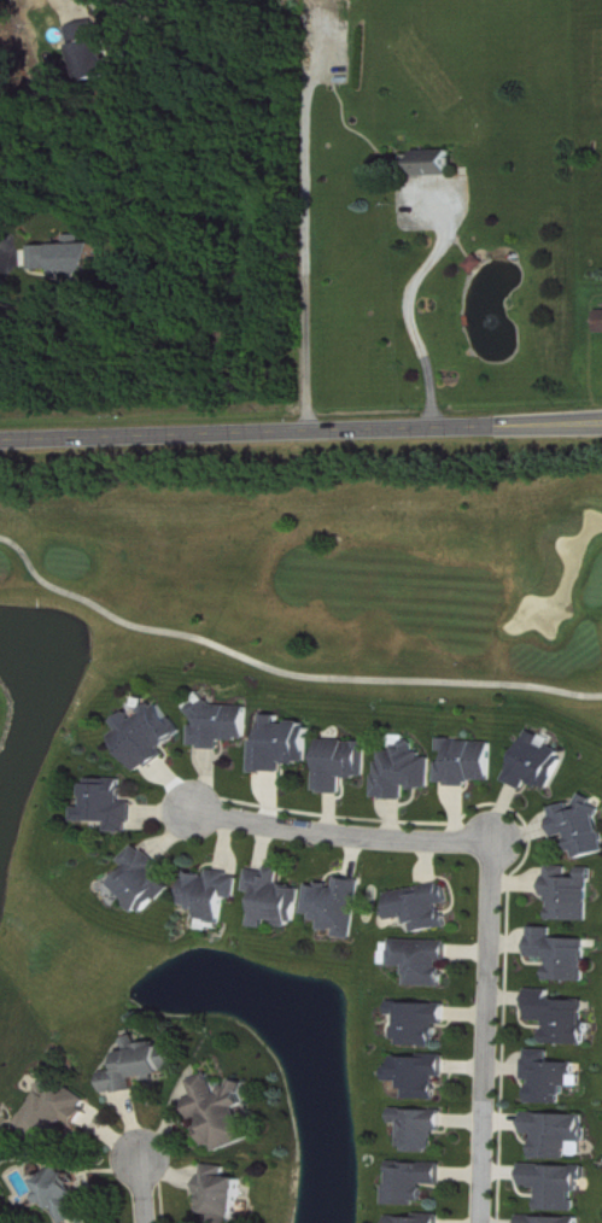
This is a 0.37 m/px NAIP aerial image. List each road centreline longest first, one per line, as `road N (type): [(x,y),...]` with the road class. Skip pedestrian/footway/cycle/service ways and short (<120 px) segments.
road 1 (residential): [(481,1222),(497,842),(329,831),(198,808)]
road 2 (tertiary): [(0,436),(601,420)]

